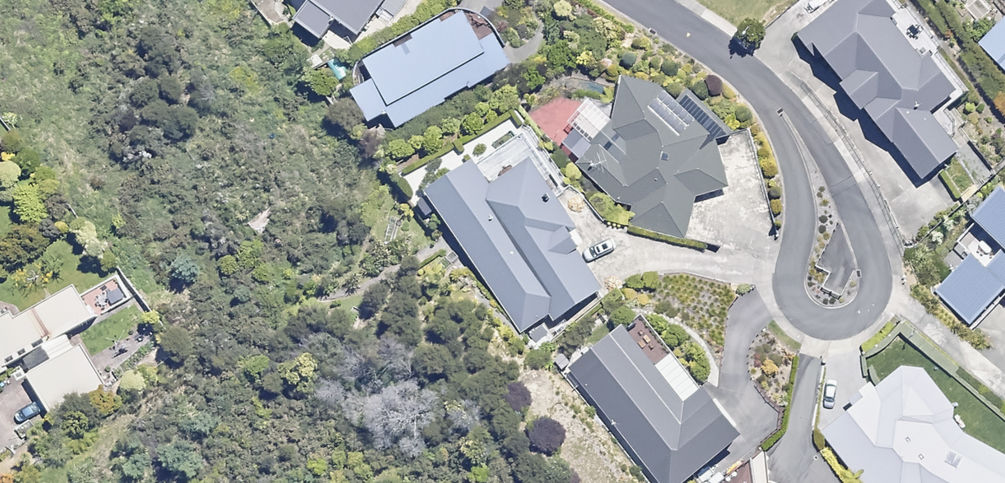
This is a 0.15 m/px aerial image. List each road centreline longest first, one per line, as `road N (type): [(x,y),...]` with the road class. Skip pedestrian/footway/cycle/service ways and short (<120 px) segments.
road 1 (residential): [(634,0),(731,70),(803,155),(825,215),(832,277)]

